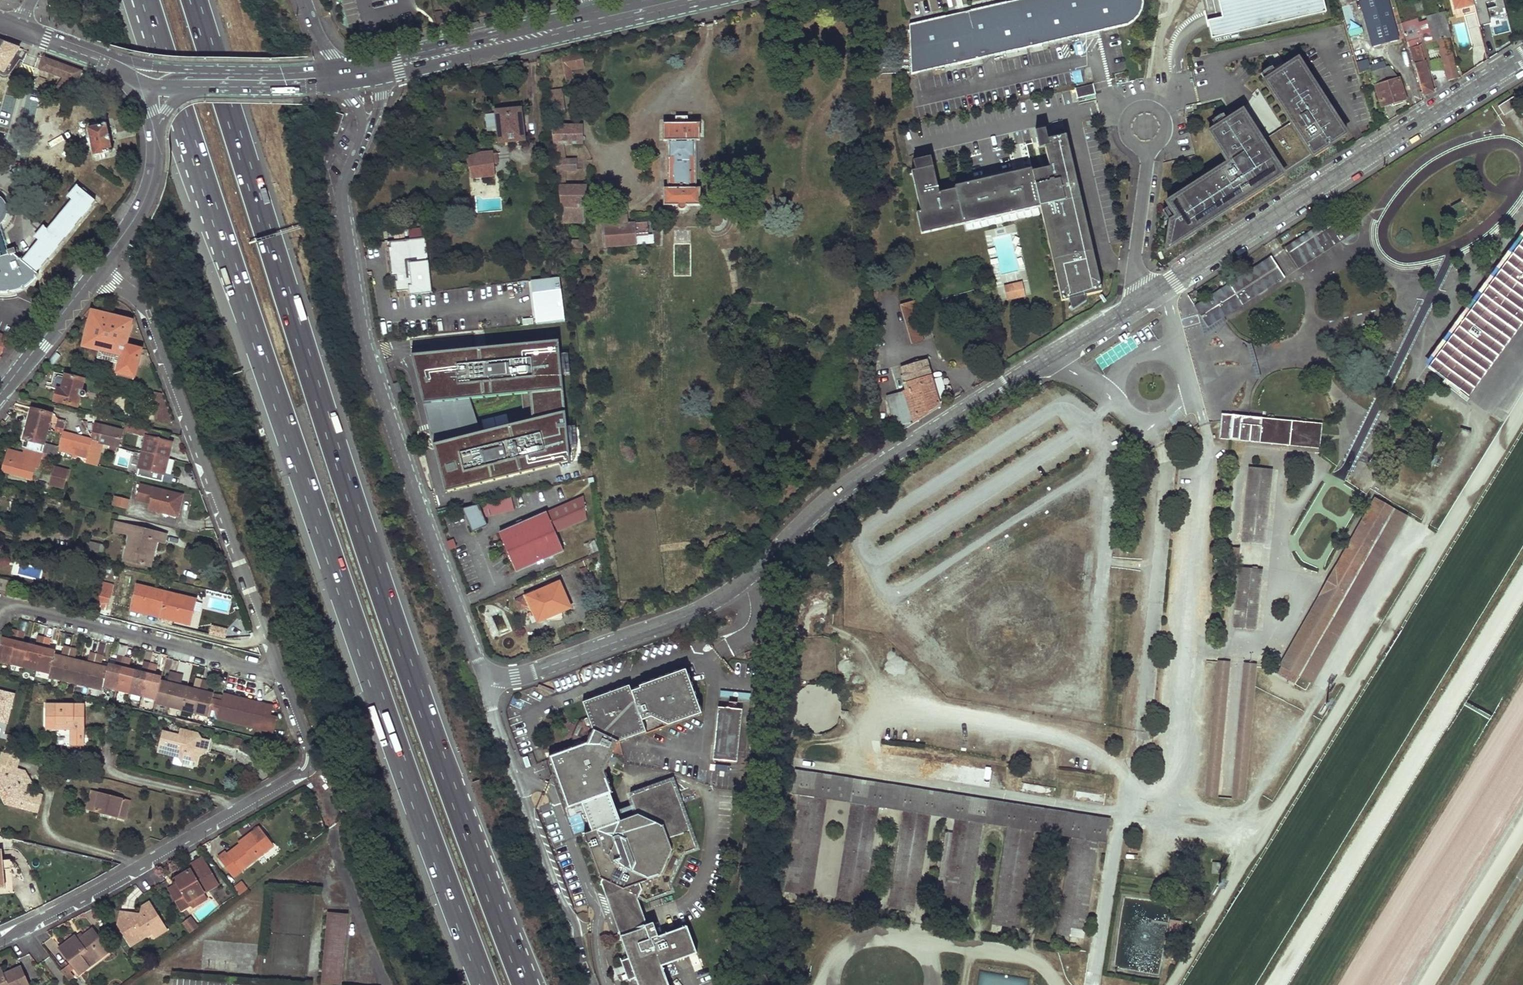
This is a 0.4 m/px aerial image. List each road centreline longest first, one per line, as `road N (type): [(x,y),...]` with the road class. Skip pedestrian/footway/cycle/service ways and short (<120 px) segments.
road 1 (residential): [(1522,59),(849,485),(718,600),(535,671),(492,675)]
road 2 (motorway): [(145,0),(303,482),(484,984)]
road 3 (motorway): [(525,984),(339,466),(194,0)]
road 4 (residential): [(492,675),(477,660),(367,352),(342,198),(361,143)]
road 5 (residential): [(0,942),(306,768),(312,754),(280,668)]
road 6 (residential): [(280,668),(143,305),(95,271)]
road 7 (track): [(726,242),(738,220),(801,195),(807,136),(841,84),(845,61),(834,38),(784,19),(710,31)]
road 8 (residential): [(591,984),(496,725),(492,675)]
road 9 (residential): [(280,668),(234,664),(17,606)]
road 10 (primary): [(588,13),(355,70)]
road 11 (primary): [(400,73),(592,27)]
road 12 (secondary): [(95,271),(145,201),(155,130)]
road 13 (secondary): [(0,394),(95,271)]
road 14 (primary): [(200,80),(342,76)]

